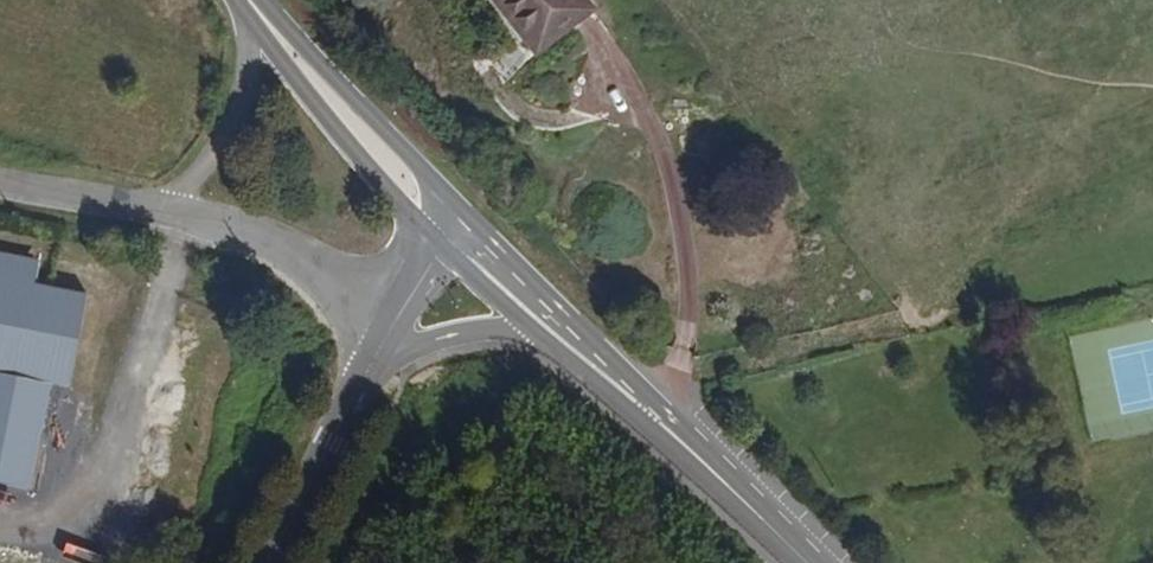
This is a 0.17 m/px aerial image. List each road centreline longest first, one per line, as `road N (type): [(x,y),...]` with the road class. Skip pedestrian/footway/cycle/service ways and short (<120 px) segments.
road 1 (secondary): [(727,484),(471,218)]
road 2 (secondary): [(245,0),(336,129),(445,249)]
road 3 (secondary): [(471,218),(258,0)]
road 4 (residential): [(156,209),(277,244),(392,325)]
road 5 (secondary): [(530,328),(727,484)]
road 6 (unclassified): [(243,0),(250,53),(238,116),(197,179),(156,209)]
road 7 (tertiary): [(363,385),(267,562)]
road 8 (tertiary): [(363,385),(425,342),(530,328)]
road 9 (residential): [(0,182),(156,209)]

